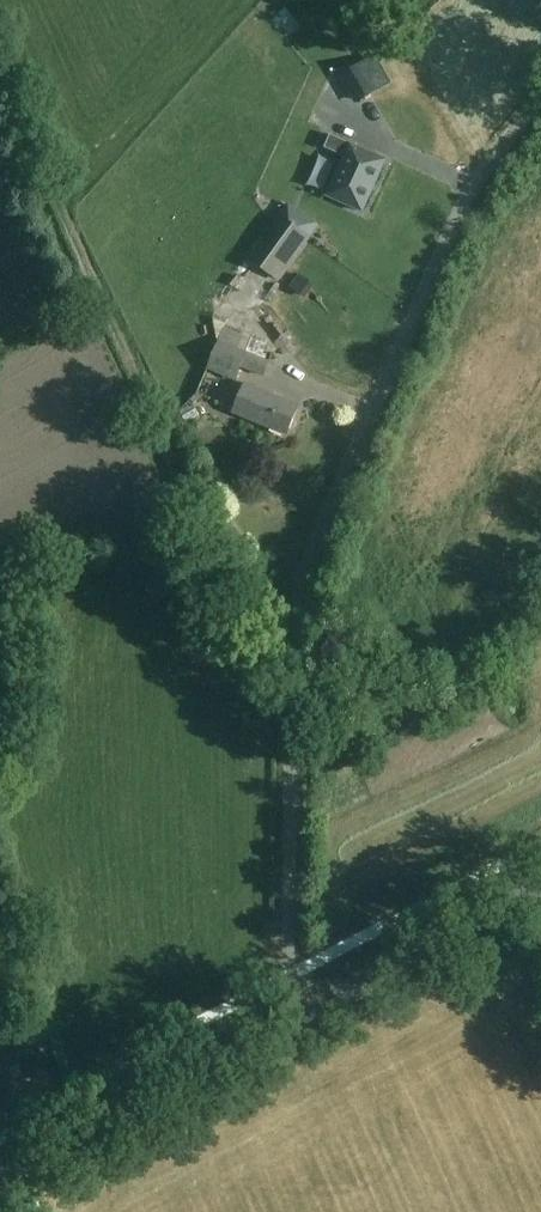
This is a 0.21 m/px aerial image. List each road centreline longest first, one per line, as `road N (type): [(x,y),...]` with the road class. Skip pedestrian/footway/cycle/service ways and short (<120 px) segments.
road 1 (unclassified): [(294,655),(311,561),(461,208),(540,101)]
road 2 (residential): [(305,1017),(289,976),(294,655)]
road 3 (tertiary): [(0,1175),(305,1017)]
road 4 (tertiary): [(305,1017),(539,892)]

